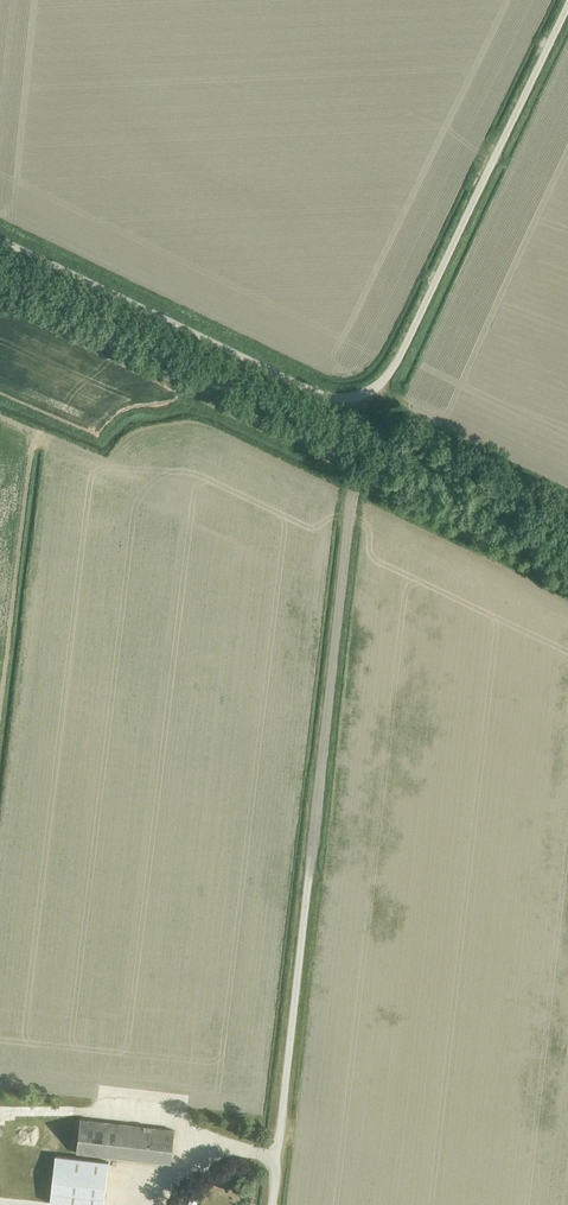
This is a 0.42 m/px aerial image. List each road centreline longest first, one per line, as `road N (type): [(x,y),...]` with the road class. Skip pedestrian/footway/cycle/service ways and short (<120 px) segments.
road 1 (unclassified): [(0,240),(345,398),(375,388),(397,364),(559,0)]
road 2 (track): [(0,294),(567,569)]
road 3 (unclassified): [(272,1204),(323,769)]
road 4 (track): [(365,471),(356,492),(323,769)]

